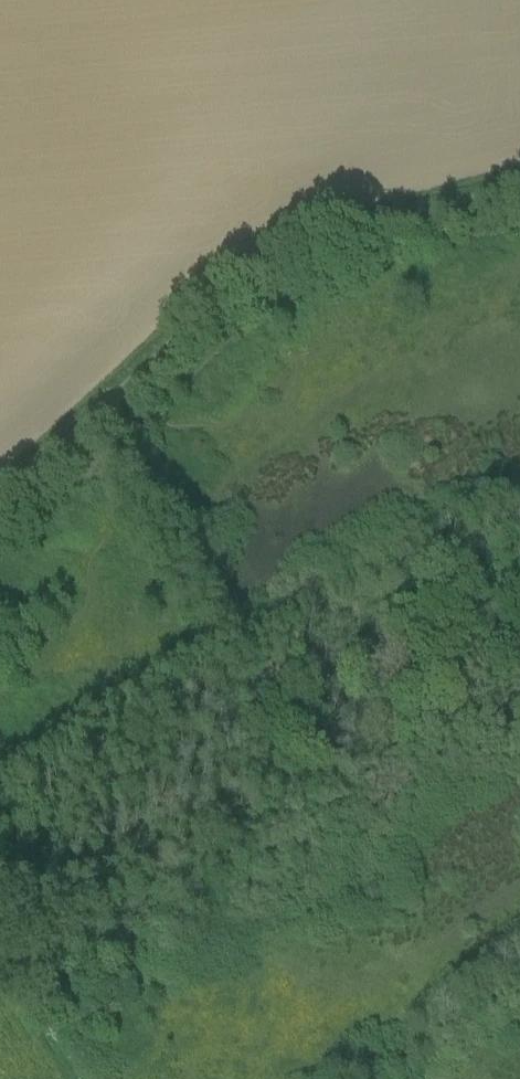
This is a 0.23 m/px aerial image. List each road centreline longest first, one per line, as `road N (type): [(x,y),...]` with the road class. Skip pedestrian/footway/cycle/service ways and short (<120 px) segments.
road 1 (track): [(519,191),(327,250),(257,281),(0,516)]

